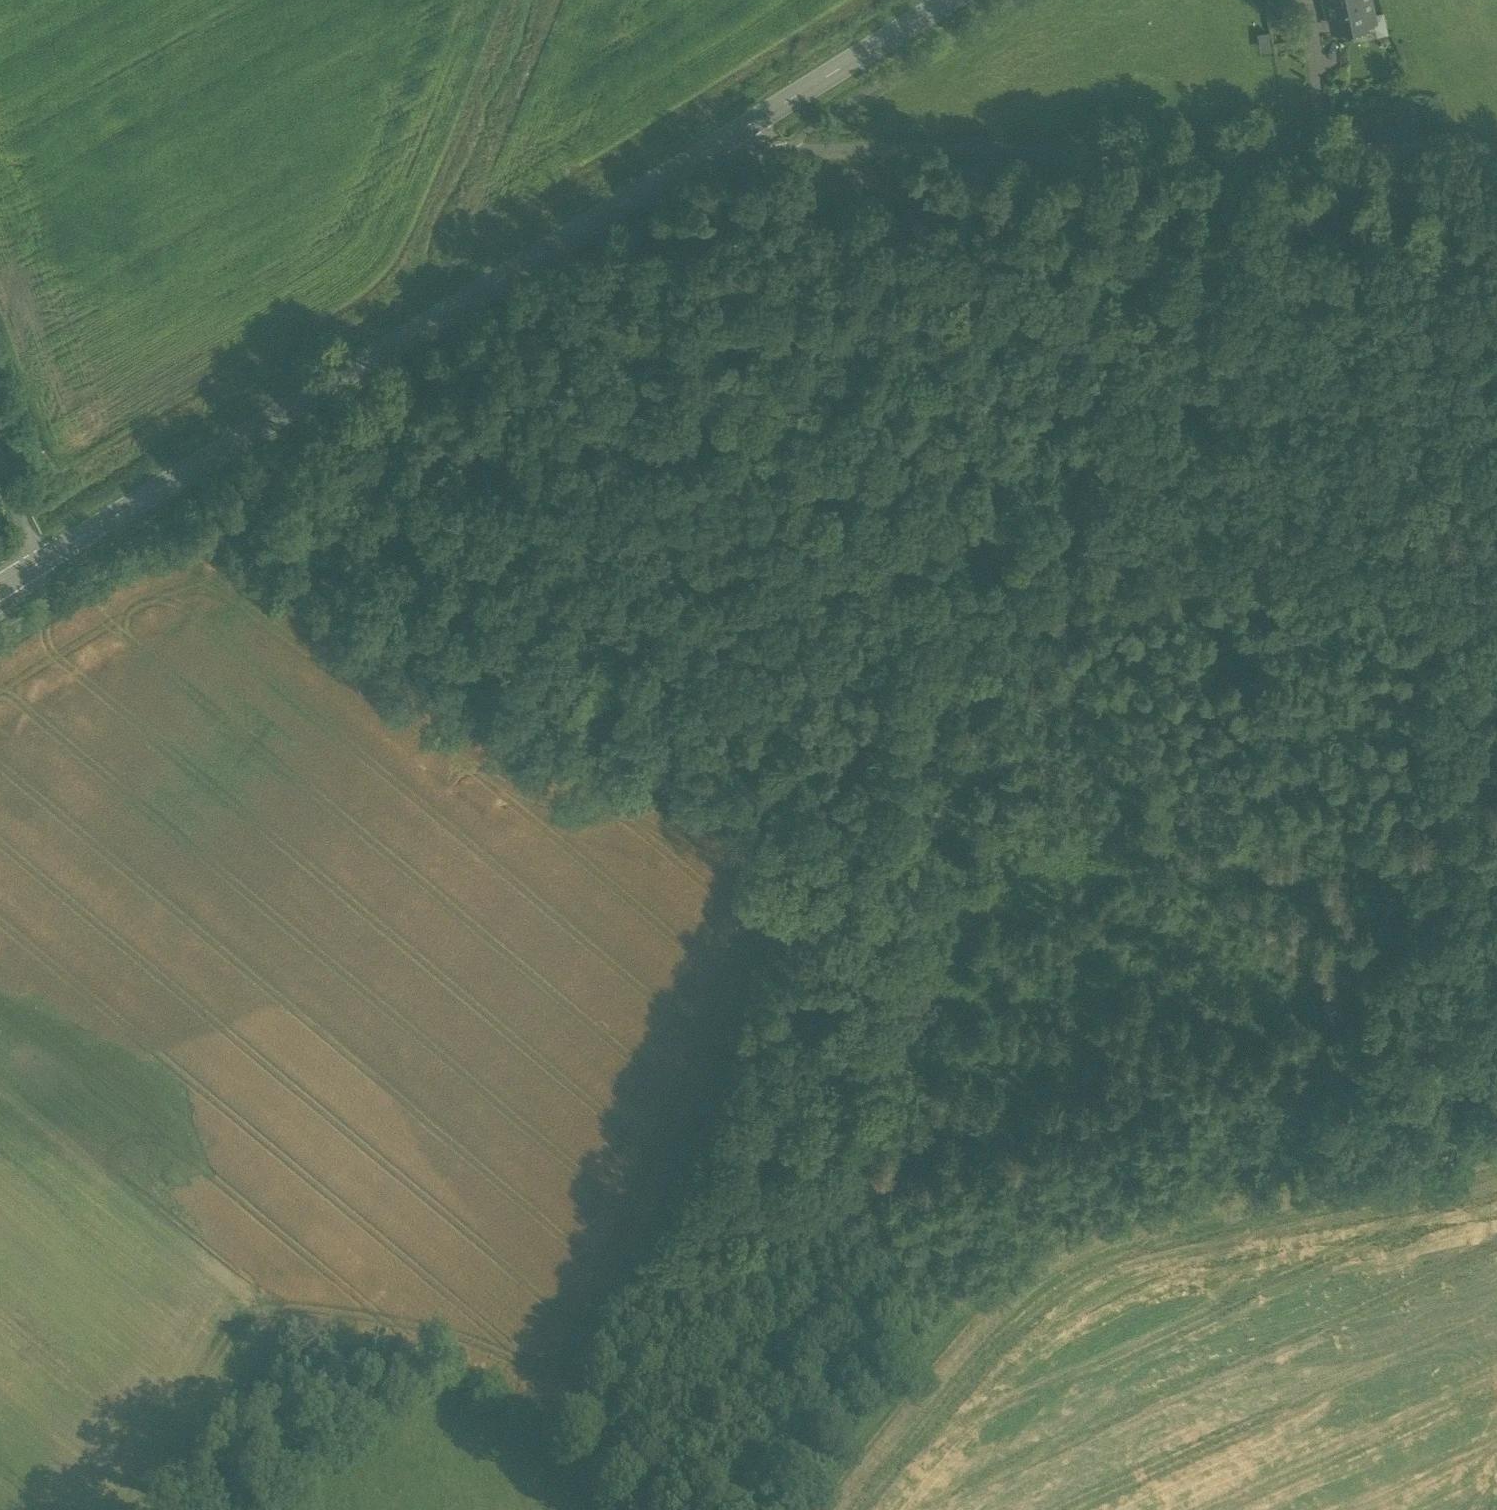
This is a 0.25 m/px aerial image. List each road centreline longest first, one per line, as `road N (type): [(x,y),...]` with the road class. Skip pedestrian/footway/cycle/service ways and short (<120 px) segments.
road 1 (track): [(803,1509),(921,1361),(1033,1245),(1079,1223),(1496,1132)]
road 2 (tertiary): [(36,558),(734,134)]
road 3 (unclassified): [(734,134),(775,150),(1496,150)]
road 4 (tertiary): [(734,134),(951,0)]

